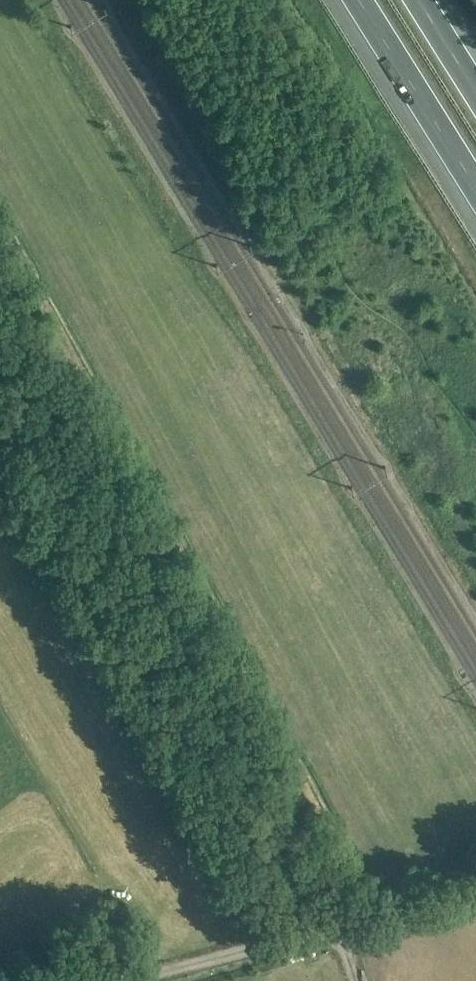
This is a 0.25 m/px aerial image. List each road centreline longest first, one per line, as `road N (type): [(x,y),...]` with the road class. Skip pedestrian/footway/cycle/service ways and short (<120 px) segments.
road 1 (unclassified): [(129,980),(304,932),(350,909)]
road 2 (motorway): [(357,0),(475,189)]

